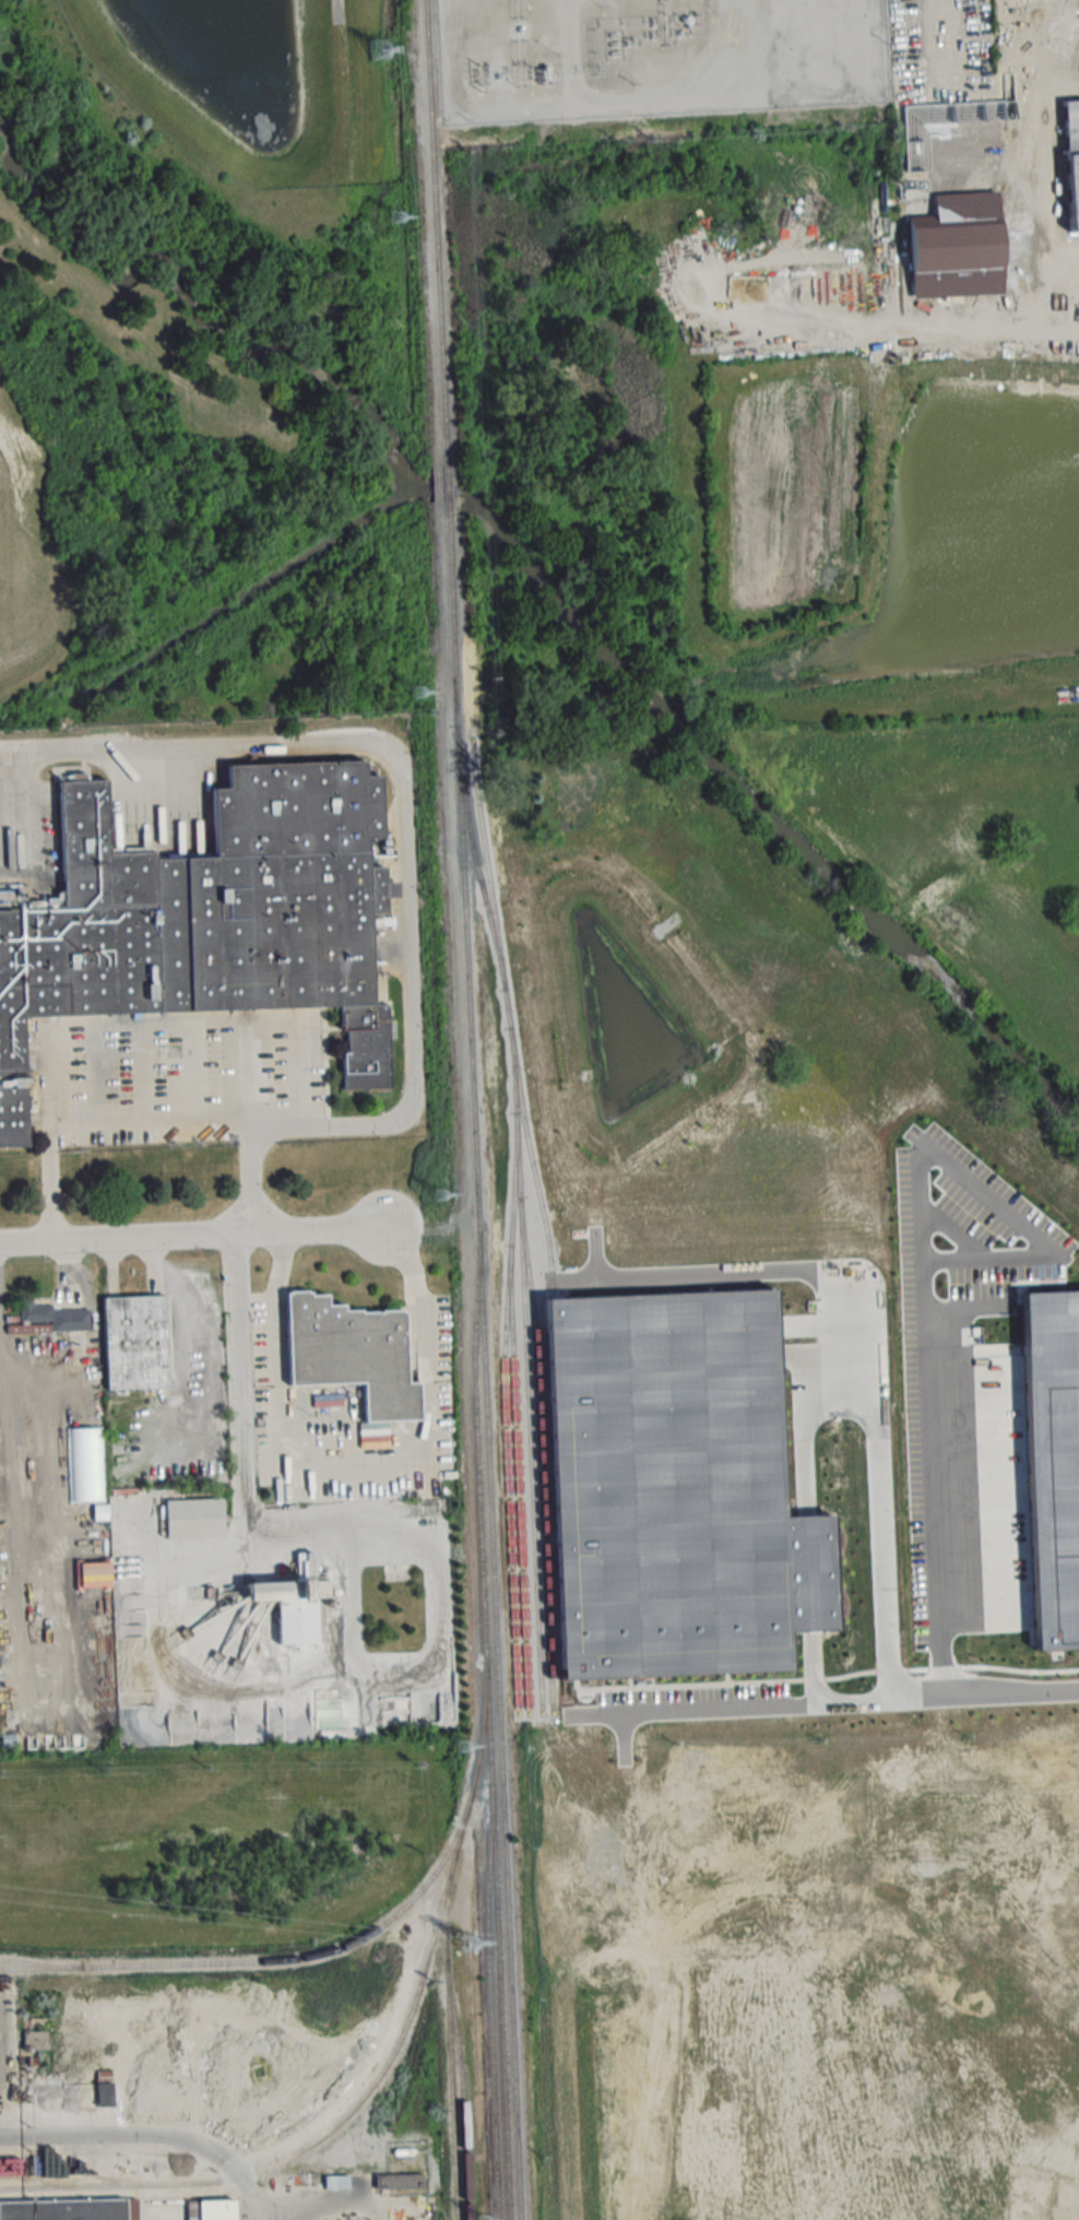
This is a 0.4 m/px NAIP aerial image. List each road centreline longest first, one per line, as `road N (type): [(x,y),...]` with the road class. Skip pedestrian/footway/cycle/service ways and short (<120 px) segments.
road 1 (residential): [(0,1245),(394,1227)]

